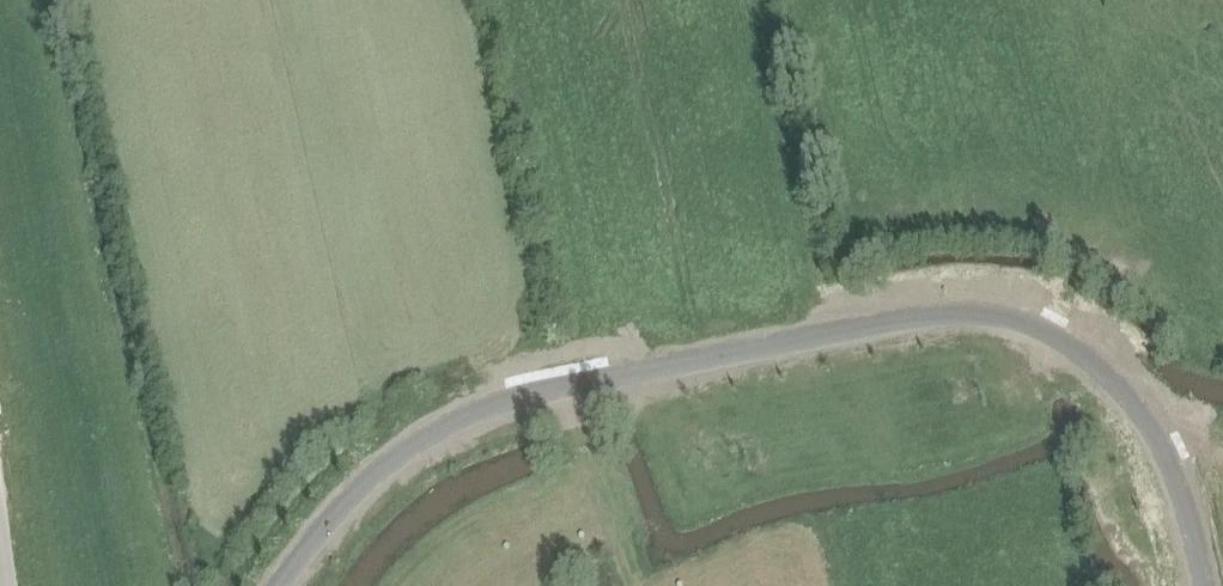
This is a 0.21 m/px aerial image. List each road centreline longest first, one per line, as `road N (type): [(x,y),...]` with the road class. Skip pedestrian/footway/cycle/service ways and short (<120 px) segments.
road 1 (unclassified): [(282,585),(379,475),(435,434),(487,412),(950,316),(1002,317),(1055,340),(1119,392),(1167,459),(1202,585)]

